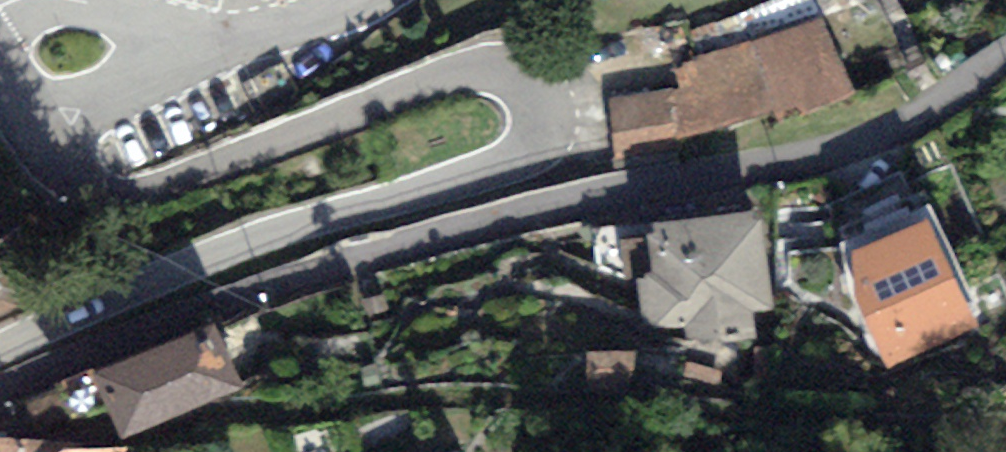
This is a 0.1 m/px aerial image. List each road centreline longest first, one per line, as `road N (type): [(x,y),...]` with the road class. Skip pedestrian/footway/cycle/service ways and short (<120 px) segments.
road 1 (tertiary): [(0,367),(240,263),(522,169),(545,139),(546,111),(524,85),(487,76),(106,234),(78,222),(31,136)]
road 2 (residential): [(1005,74),(882,145),(545,216),(266,300),(0,409)]
road 3 (tertiary): [(31,136),(210,46)]
road 4 (tertiary): [(387,0),(210,46)]
road 5 (tertiary): [(210,46),(88,0)]

